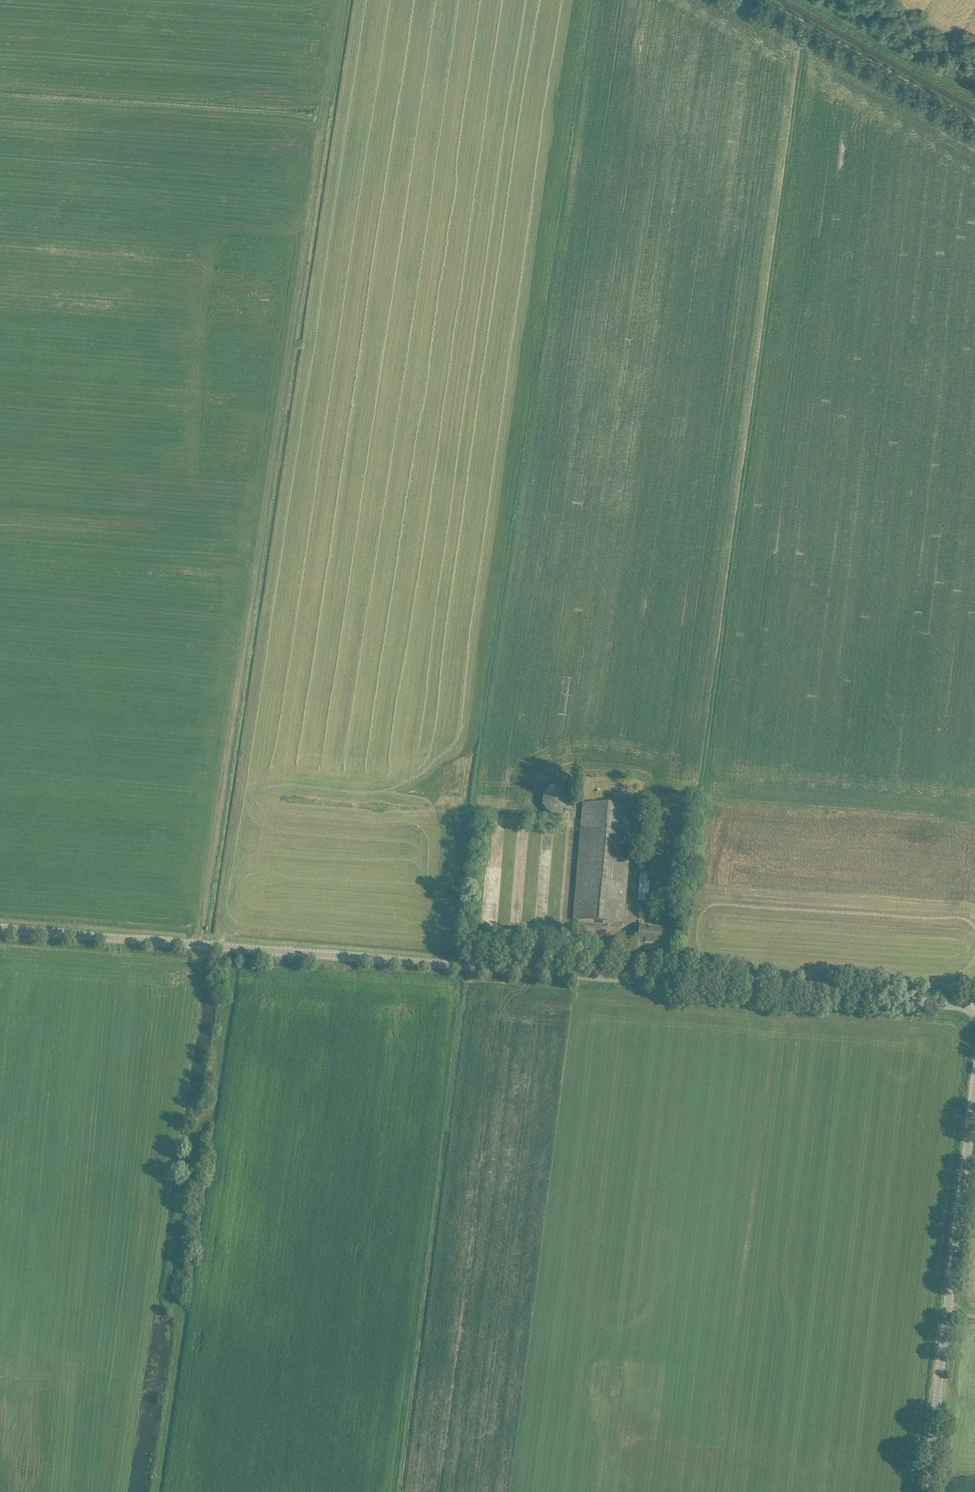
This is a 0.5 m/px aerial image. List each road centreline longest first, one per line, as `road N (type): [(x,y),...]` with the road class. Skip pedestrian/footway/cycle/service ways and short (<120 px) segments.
road 1 (unclassified): [(974,1014),(0,929)]
road 2 (unclassified): [(928,1491),(974,1108)]
road 3 (track): [(974,124),(755,0)]

